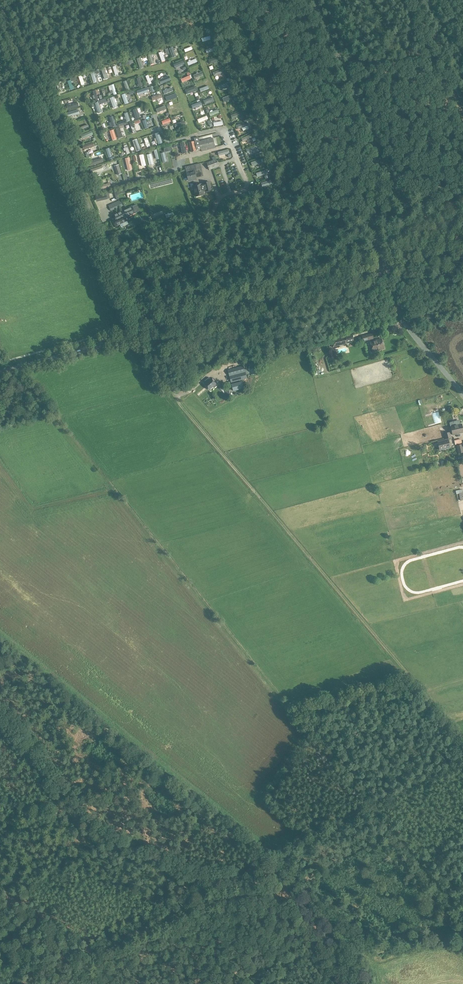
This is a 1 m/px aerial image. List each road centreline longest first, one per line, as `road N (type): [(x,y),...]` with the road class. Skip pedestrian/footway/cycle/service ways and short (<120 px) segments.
road 1 (track): [(462,738),(177,402),(148,332)]
road 2 (track): [(234,310),(207,225),(219,199),(247,186),(225,127),(169,142),(160,128),(104,147),(83,90),(170,65)]
road 3 (track): [(331,983),(317,952),(258,878),(200,873),(109,835),(71,803),(0,713)]
road 4 (unclassified): [(144,333),(0,8)]
road 5 (unclassified): [(384,269),(375,230),(374,143),(314,0)]
road 6 (track): [(462,759),(227,878)]
road 7 (tertiary): [(144,333),(384,269)]
road 8 (track): [(111,488),(15,367)]
road 9 (tertiary): [(0,372),(144,333)]
road 10 (unclassified): [(462,394),(405,323),(384,269)]

